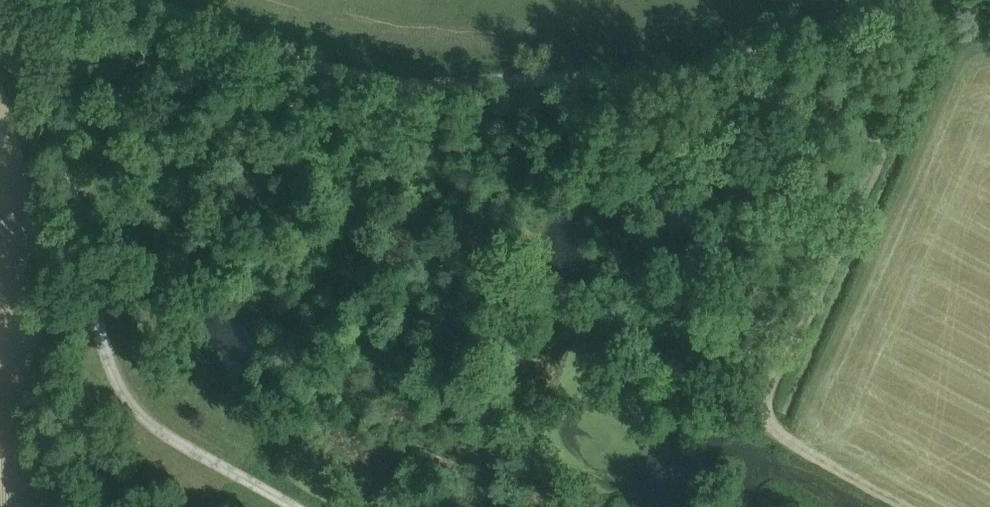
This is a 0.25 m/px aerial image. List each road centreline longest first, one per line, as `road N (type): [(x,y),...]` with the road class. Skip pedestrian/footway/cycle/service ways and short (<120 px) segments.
road 1 (unclassified): [(153,0),(360,72),(439,82),(676,78),(926,0)]
road 2 (track): [(945,0),(814,307),(752,417),(904,506)]
road 3 (unclassified): [(29,0),(89,212),(111,369),(138,411),(174,442),(286,506)]

